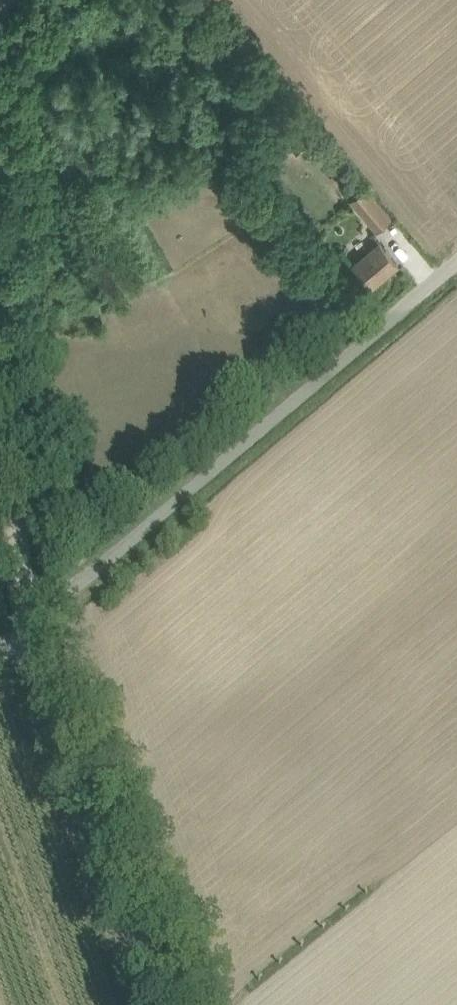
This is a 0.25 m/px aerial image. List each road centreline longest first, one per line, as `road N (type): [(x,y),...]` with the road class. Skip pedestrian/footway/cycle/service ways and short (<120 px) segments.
road 1 (unclassified): [(24,638),(65,593),(456,262)]
road 2 (unclassified): [(163,1004),(24,638)]
road 3 (track): [(24,638),(29,584),(0,310)]

